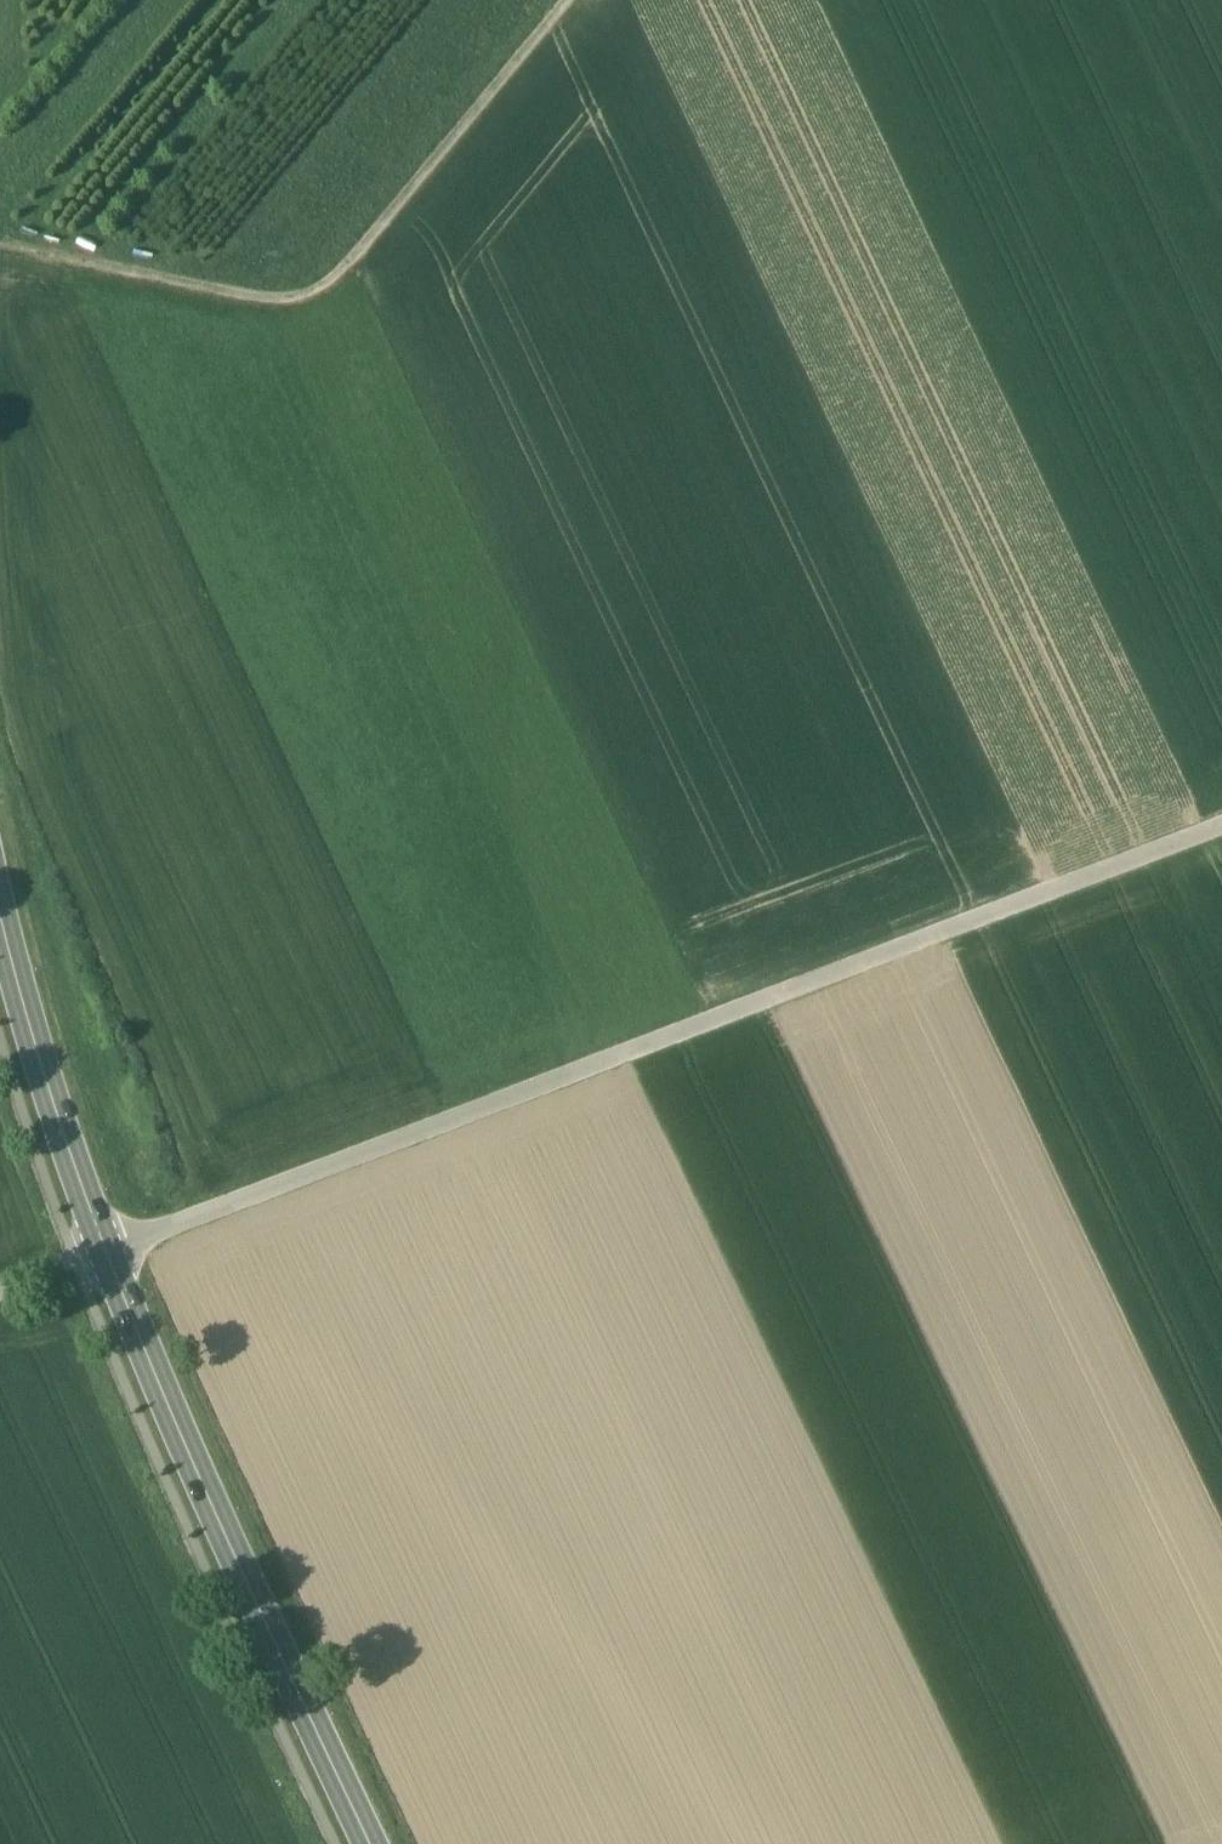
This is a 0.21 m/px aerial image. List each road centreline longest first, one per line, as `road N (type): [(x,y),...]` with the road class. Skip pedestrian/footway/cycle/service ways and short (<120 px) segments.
road 1 (track): [(1221,826),(108,1256)]
road 2 (secondary): [(371,1843),(108,1256),(33,1049),(0,913)]
road 3 (track): [(567,0),(355,256),(307,296),(281,300),(37,256)]

